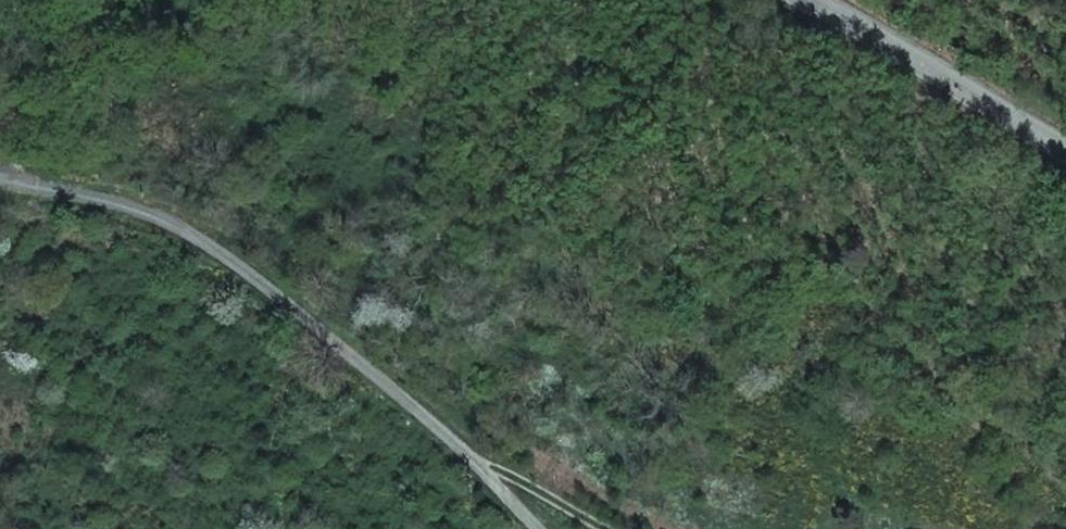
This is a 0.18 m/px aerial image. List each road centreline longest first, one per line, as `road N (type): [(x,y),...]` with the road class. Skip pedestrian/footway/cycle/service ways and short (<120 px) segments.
road 1 (unclassified): [(0,183),(62,192),(365,369),(543,528)]
road 2 (tertiary): [(732,0),(1065,171)]

